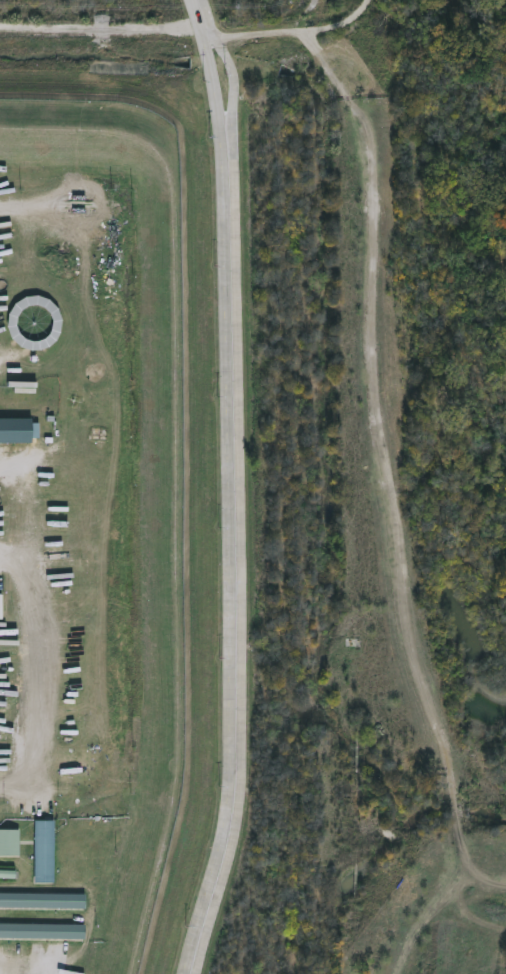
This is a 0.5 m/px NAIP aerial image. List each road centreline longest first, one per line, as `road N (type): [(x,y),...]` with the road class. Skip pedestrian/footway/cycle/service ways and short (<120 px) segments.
road 1 (tertiary): [(186,973),(229,807),(232,595),(224,144),(189,0)]

